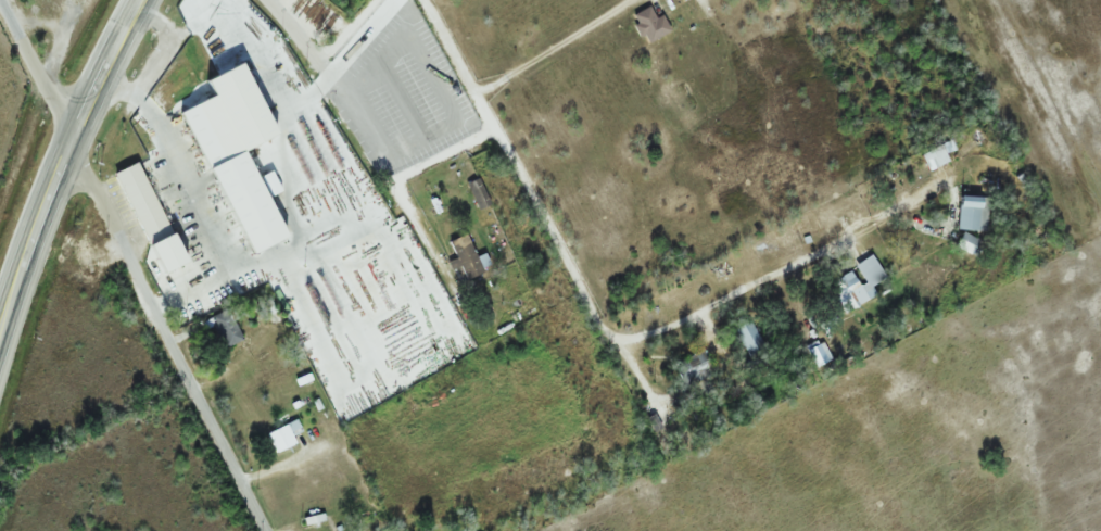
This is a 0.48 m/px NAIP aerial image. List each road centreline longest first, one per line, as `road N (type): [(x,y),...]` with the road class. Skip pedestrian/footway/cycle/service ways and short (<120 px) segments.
road 1 (residential): [(269,530),(0,11)]
road 2 (trunk): [(0,332),(69,141),(139,0)]

